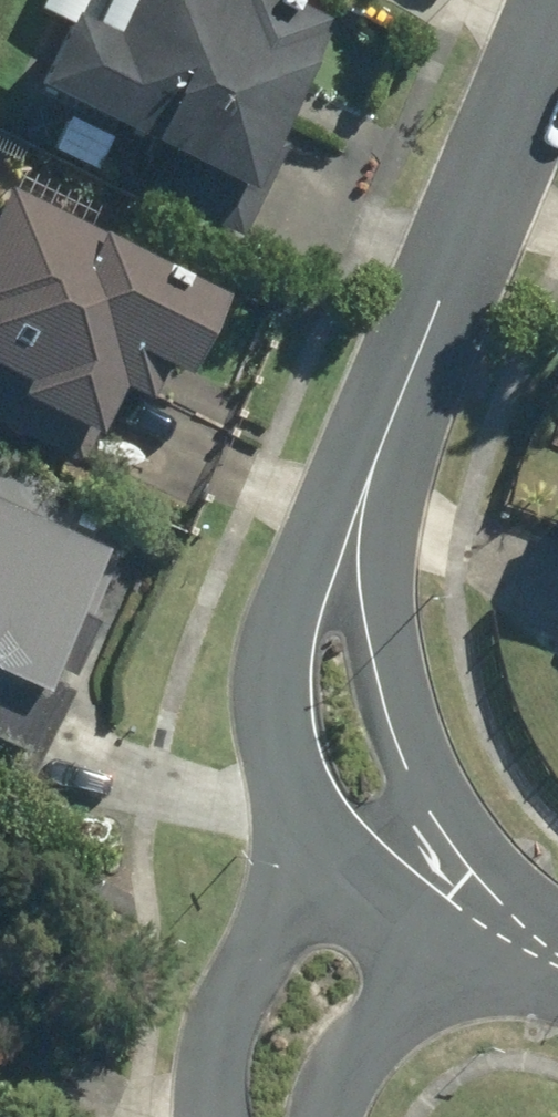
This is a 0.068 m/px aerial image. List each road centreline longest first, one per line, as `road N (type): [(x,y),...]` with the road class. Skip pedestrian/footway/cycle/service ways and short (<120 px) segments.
road 1 (residential): [(393,414),(377,587),(389,689),(425,851),(453,901)]
road 2 (residential): [(316,844),(282,769),(270,668),(296,570),(393,414)]
road 3 (residential): [(393,414),(557,30)]
road 4 (residential): [(218,1116),(219,1041),(254,955),(316,844)]
road 5 (residential): [(453,901),(362,1050),(334,1116)]
road 6 (residential): [(453,901),(384,880),(316,844)]
road 7 (residential): [(453,901),(557,963)]

